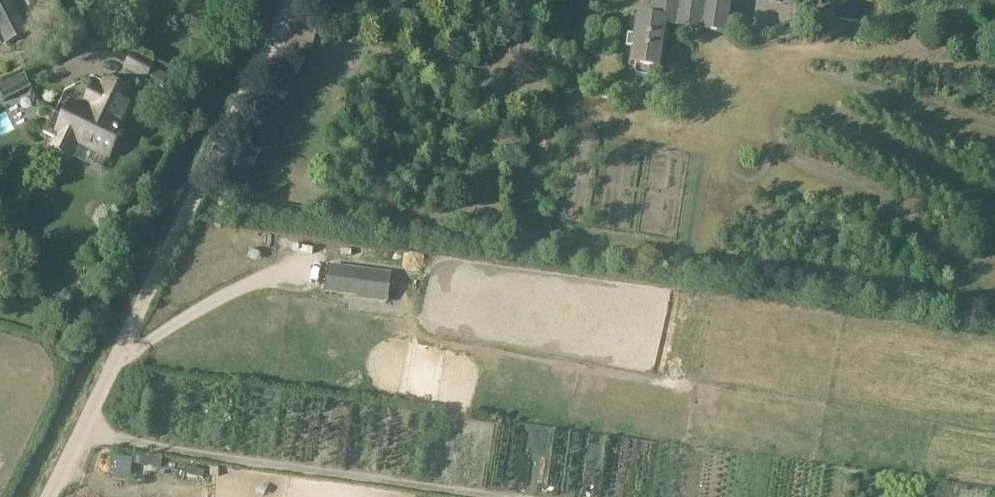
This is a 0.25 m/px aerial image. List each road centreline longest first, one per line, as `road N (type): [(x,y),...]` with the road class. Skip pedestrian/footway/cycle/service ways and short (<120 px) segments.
road 1 (track): [(48,496),(295,0)]
road 2 (track): [(505,496),(78,434)]

